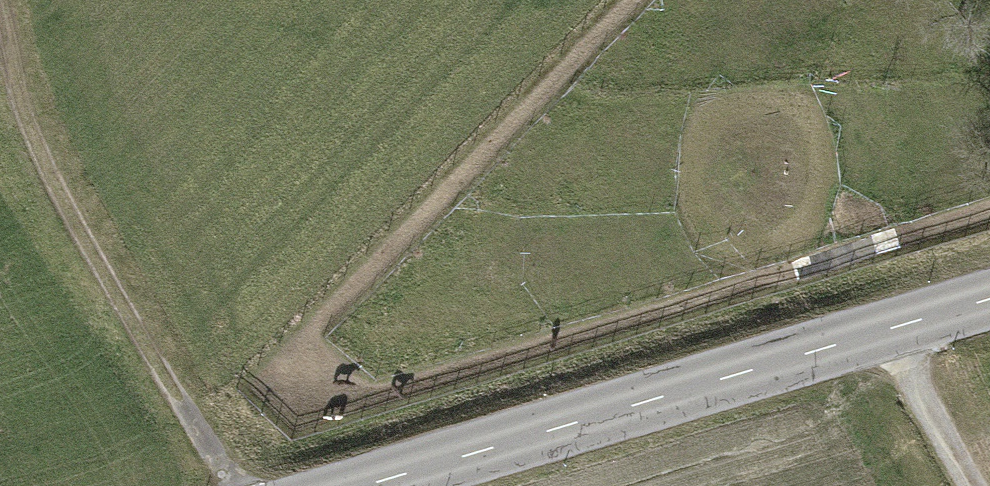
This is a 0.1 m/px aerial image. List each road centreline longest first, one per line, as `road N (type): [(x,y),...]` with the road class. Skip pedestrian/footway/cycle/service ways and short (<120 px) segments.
road 1 (tertiary): [(989,308),(385,485)]
road 2 (track): [(231,485),(38,169),(0,33)]
road 3 (track): [(974,485),(890,338)]

